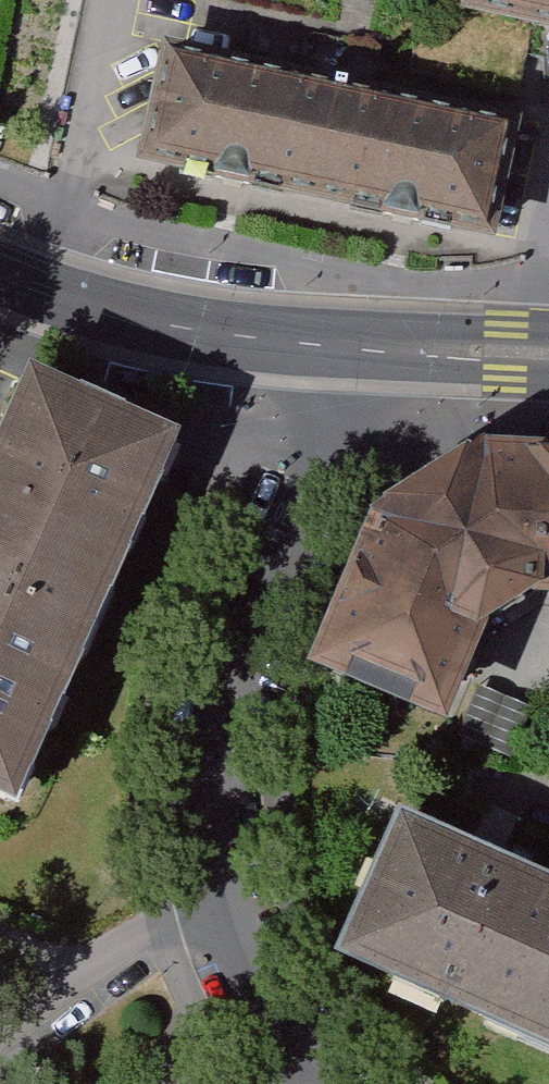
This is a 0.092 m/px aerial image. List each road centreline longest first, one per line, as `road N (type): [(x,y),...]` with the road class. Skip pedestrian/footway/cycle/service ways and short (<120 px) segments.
road 1 (residential): [(309,347),(288,476),(219,728),(226,908),(285,1027),(330,1083)]
road 2 (tertiary): [(0,273),(183,332),(309,347)]
road 3 (tertiary): [(309,347),(548,356)]

